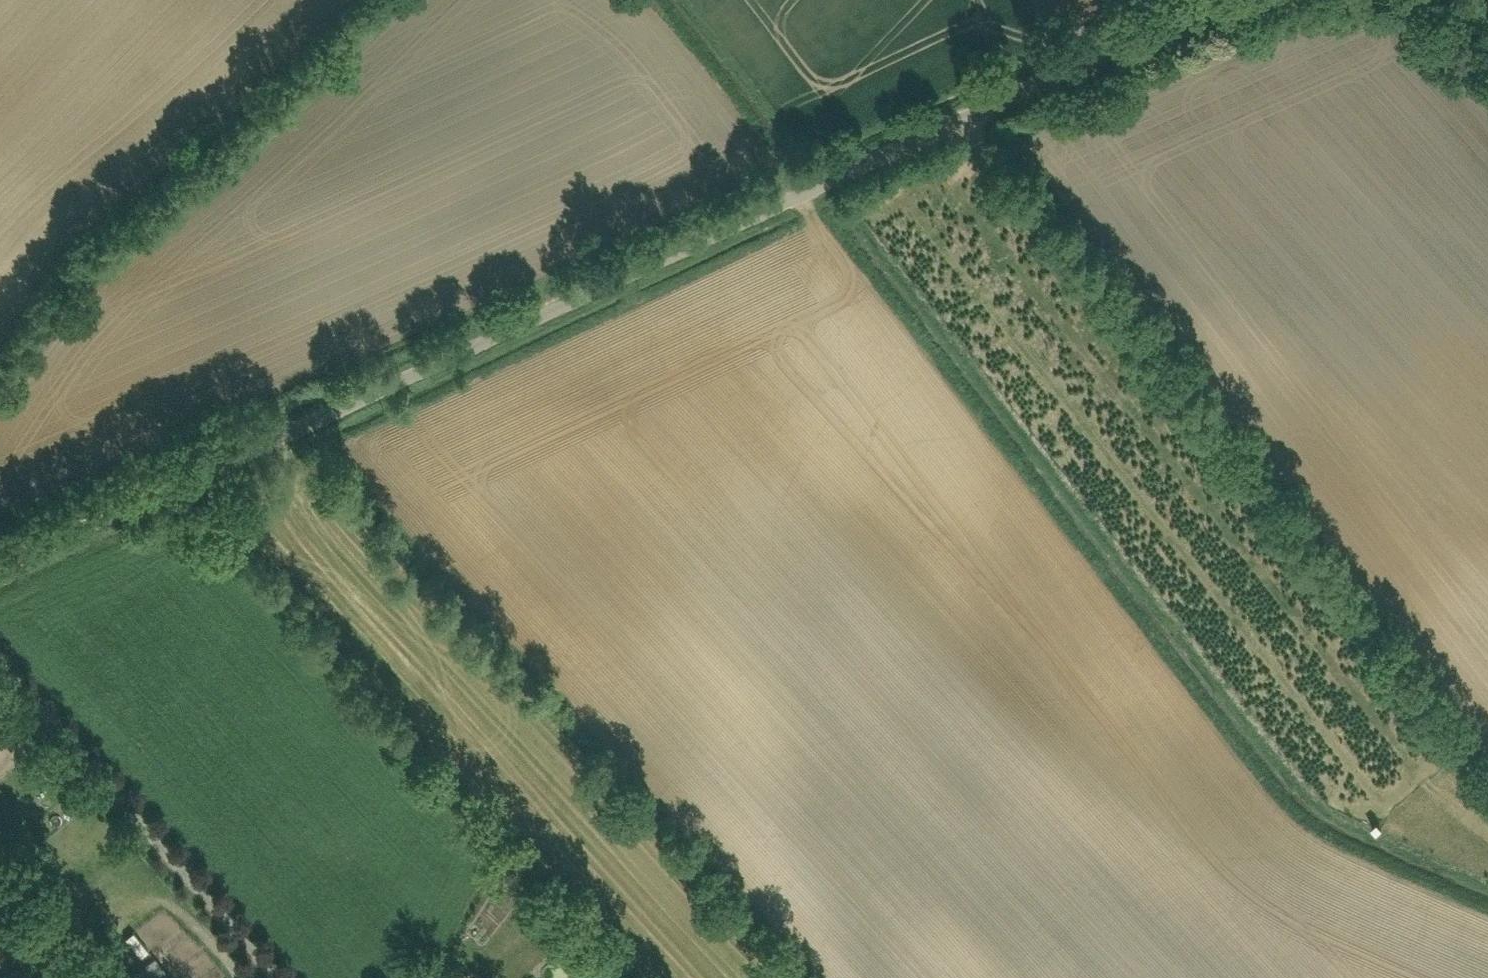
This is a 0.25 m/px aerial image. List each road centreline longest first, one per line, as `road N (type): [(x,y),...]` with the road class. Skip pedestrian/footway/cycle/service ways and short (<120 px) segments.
road 1 (residential): [(1220,0),(0,567)]

